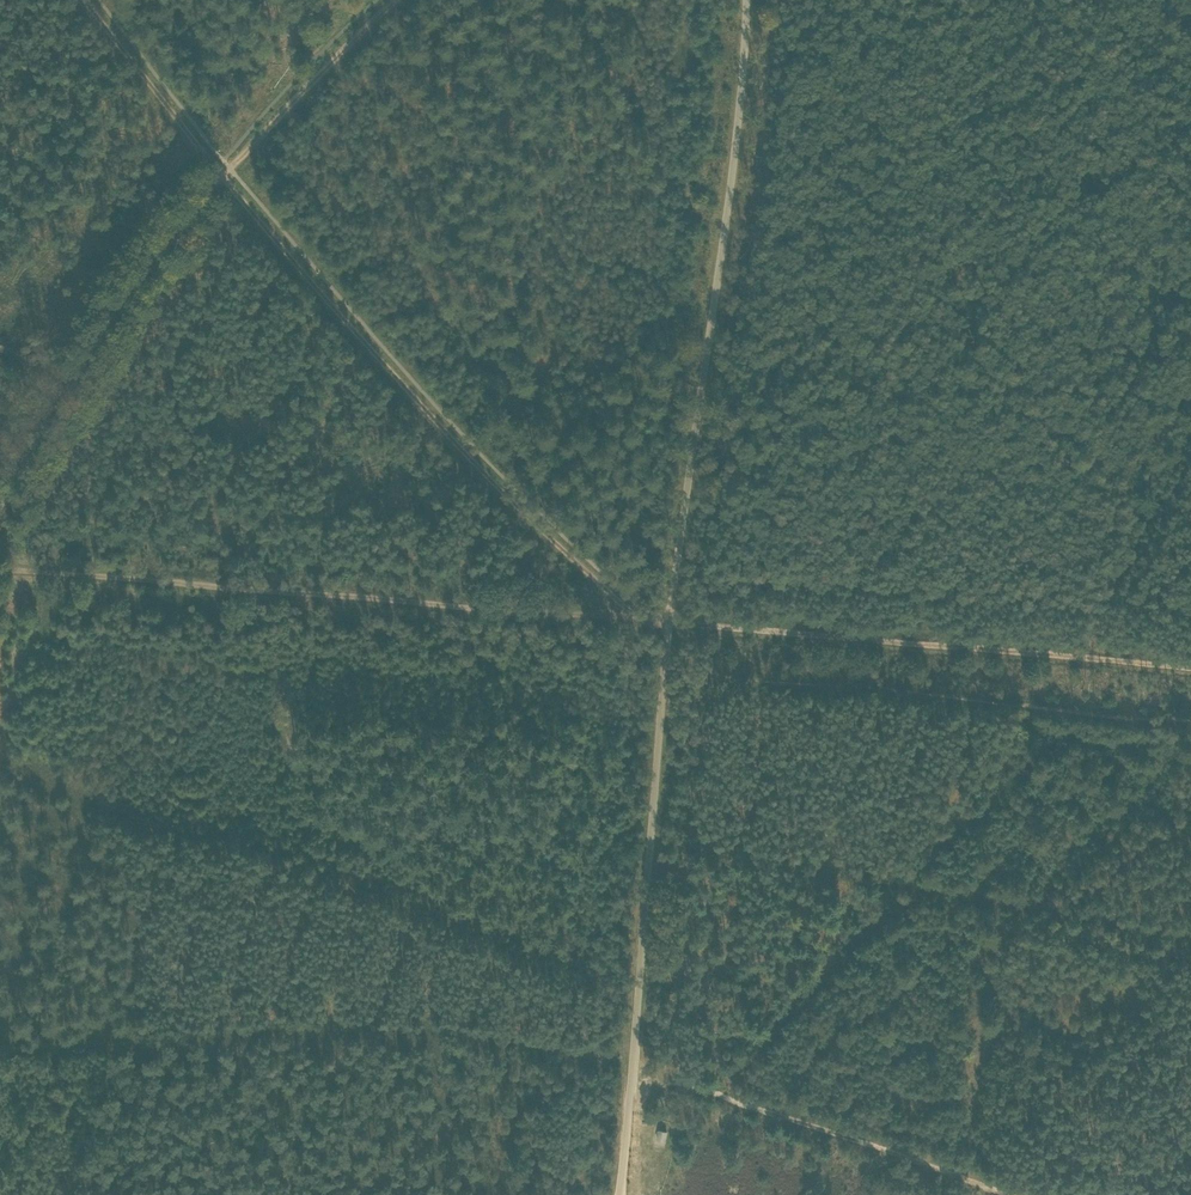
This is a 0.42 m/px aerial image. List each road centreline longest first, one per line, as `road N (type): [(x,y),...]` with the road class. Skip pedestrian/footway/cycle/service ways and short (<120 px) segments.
road 1 (track): [(87,0),(288,260),(479,469),(646,623)]
road 2 (track): [(668,627),(0,572)]
road 3 (track): [(1190,932),(650,843)]
road 4 (track): [(1190,721),(740,680),(667,648)]
road 5 (track): [(1190,670),(668,627)]
road 6 (track): [(397,0),(152,254),(64,381)]
road 7 (track): [(64,381),(10,478),(0,514)]

